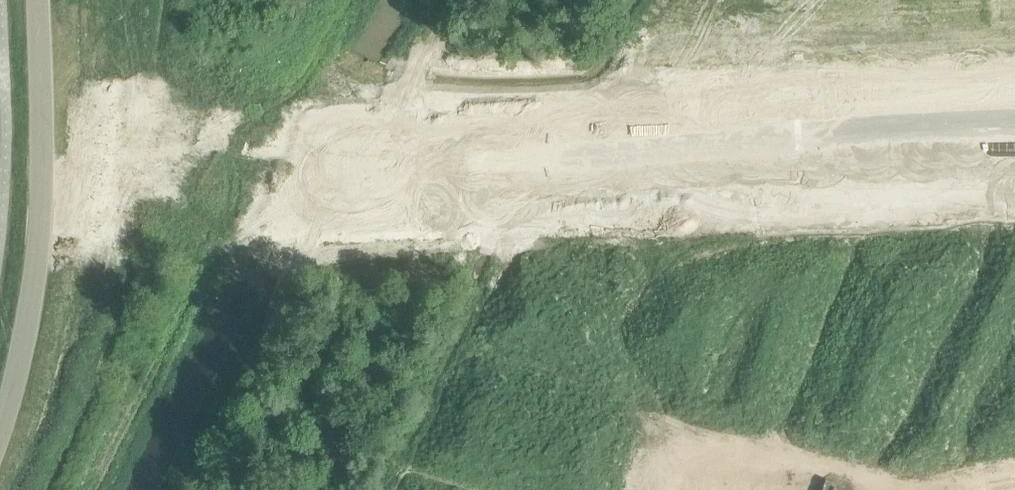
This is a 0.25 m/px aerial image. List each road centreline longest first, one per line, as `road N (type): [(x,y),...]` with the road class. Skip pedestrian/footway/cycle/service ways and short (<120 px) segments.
road 1 (unclassified): [(1014,87),(36,130)]
road 2 (unclassified): [(61,181),(163,201),(1014,153)]
road 3 (tertiary): [(0,423),(25,371),(61,181)]
road 4 (tertiary): [(30,181),(0,372)]
road 5 (tertiary): [(36,130),(35,0)]

